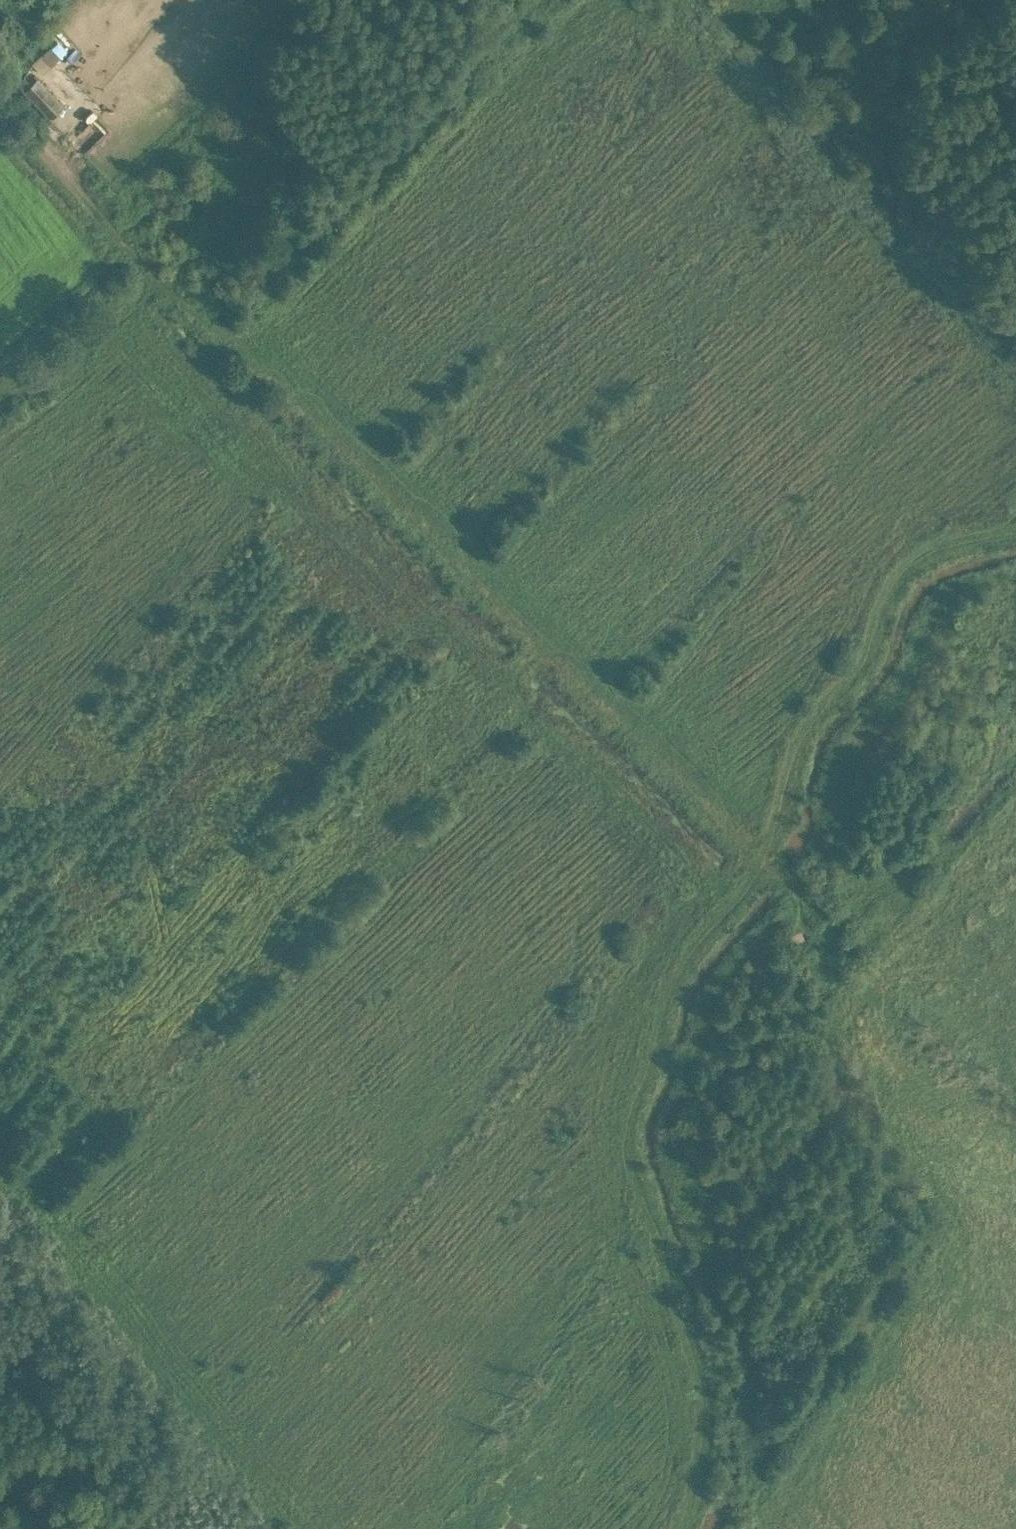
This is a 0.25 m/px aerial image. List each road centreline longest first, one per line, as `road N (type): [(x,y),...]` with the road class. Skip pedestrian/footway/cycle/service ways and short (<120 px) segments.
road 1 (track): [(763,848),(757,872),(723,905),(666,997),(626,1130),(642,1241),(693,1341),(711,1455),(679,1528)]
road 2 (track): [(763,848),(787,781),(863,658),(894,584),(955,542),(1015,533)]
road 3 (track): [(0,104),(177,300),(219,329)]

